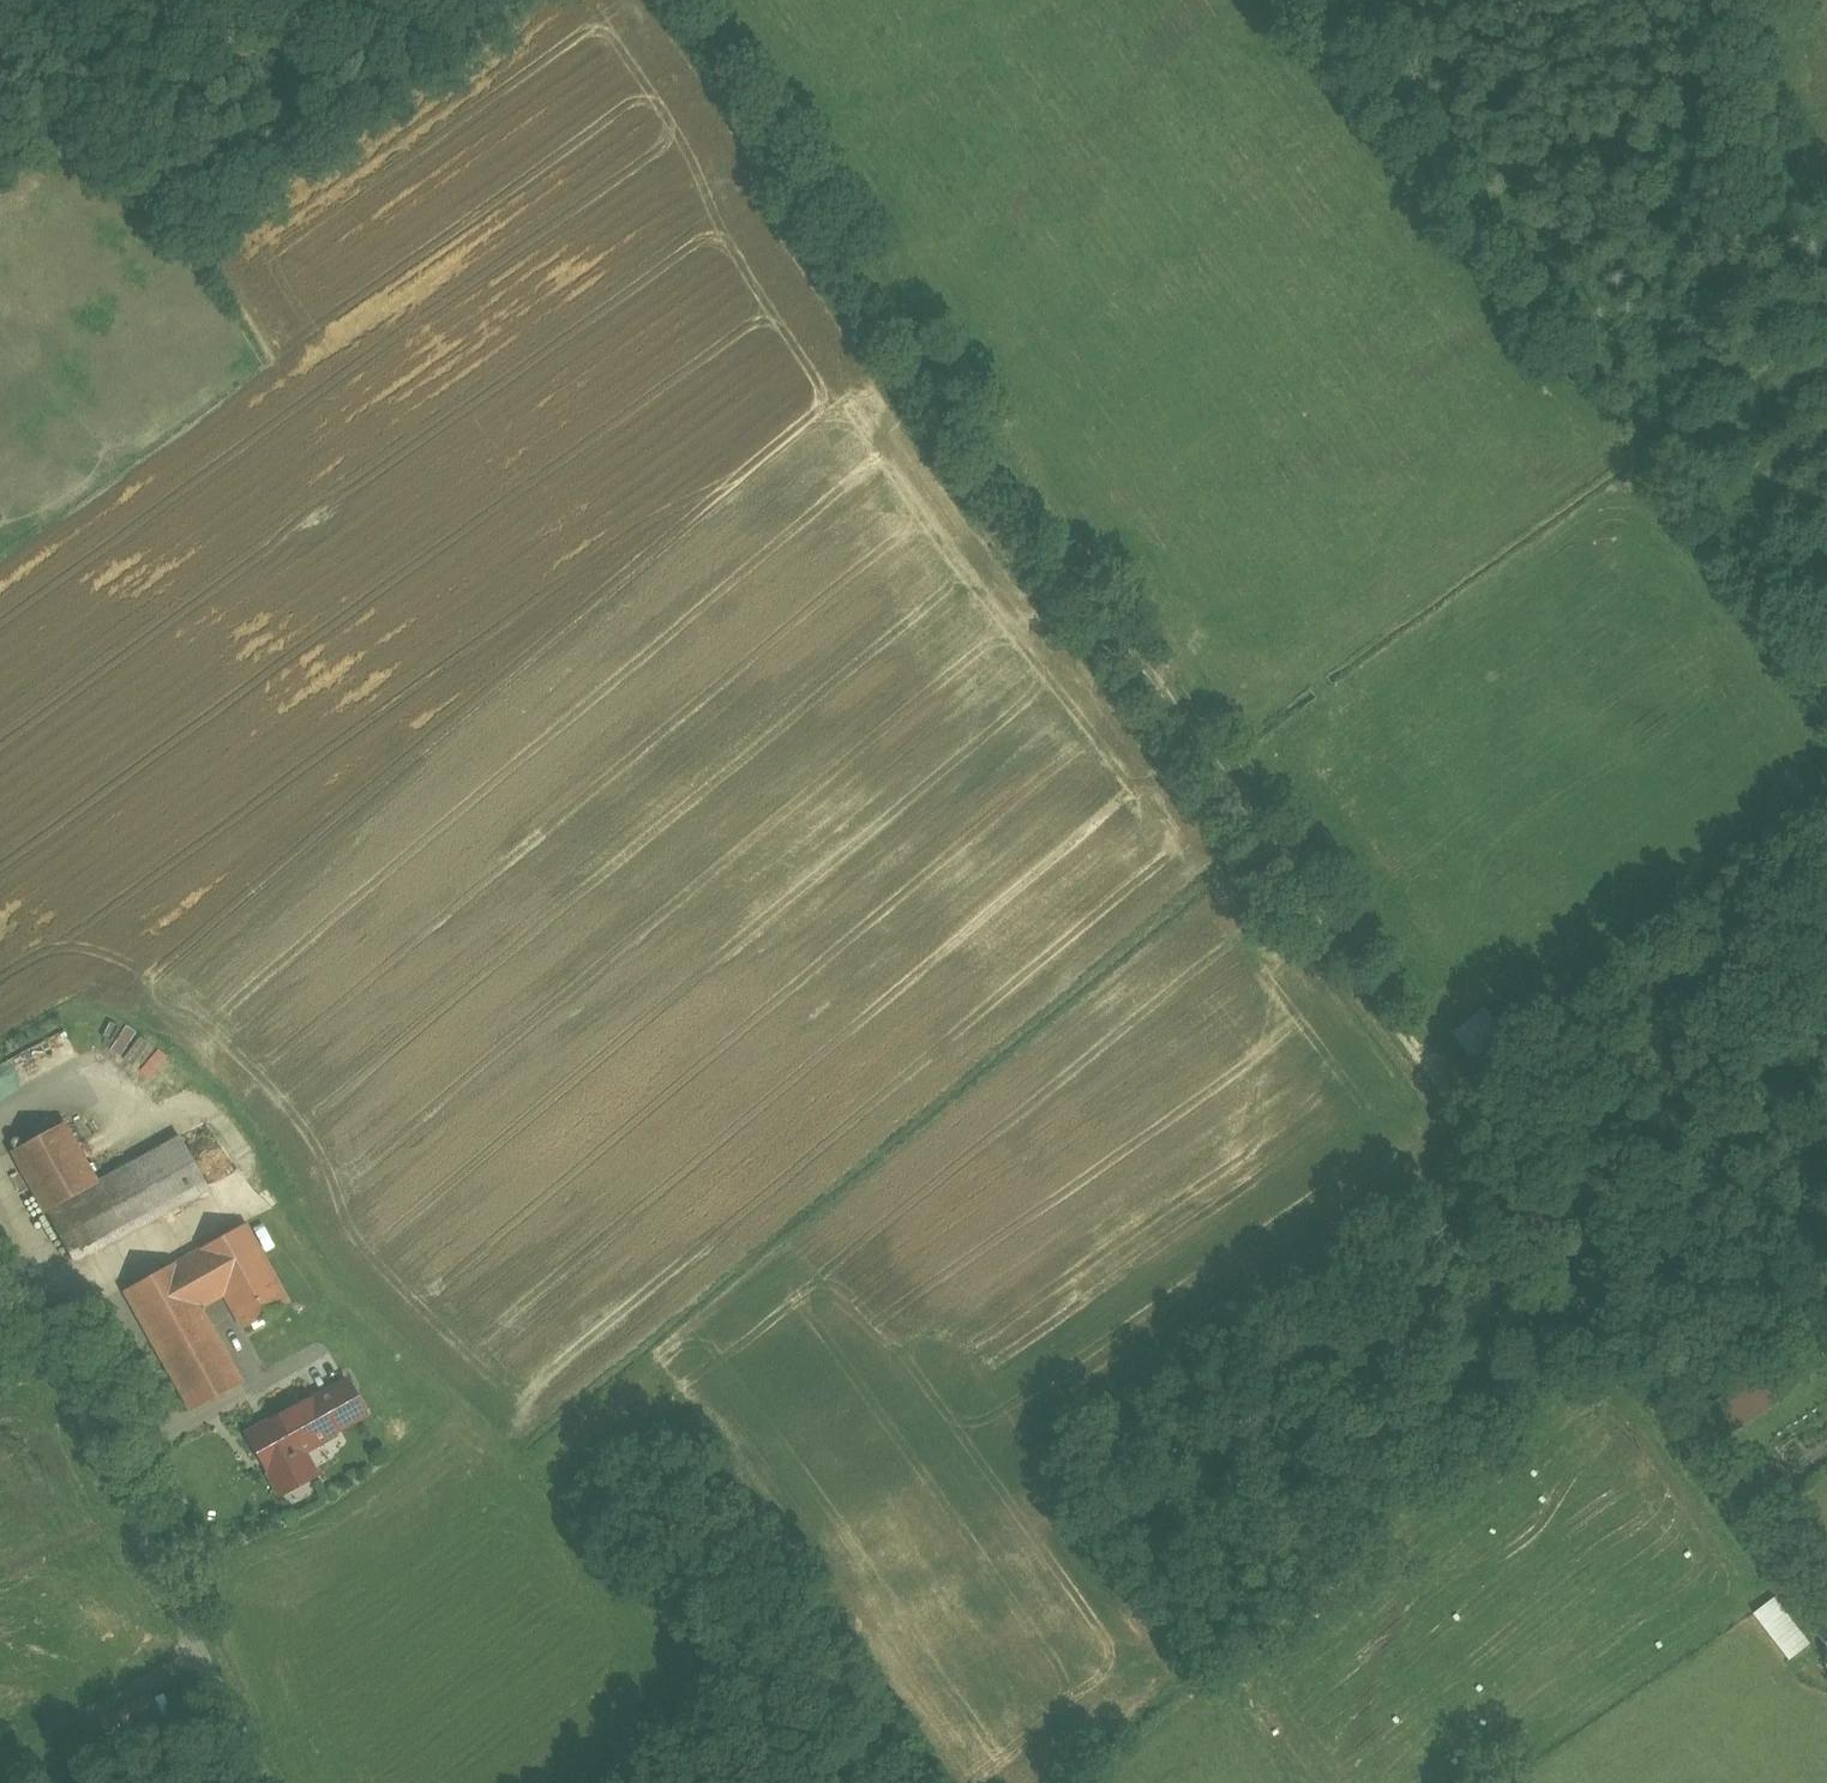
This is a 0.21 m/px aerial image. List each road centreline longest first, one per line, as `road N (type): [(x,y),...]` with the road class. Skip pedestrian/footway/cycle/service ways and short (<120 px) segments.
road 1 (track): [(1826,1632),(1162,686),(1028,508),(683,0)]
road 2 (unclassified): [(0,1271),(250,1782)]
road 3 (track): [(409,0),(336,46),(257,50),(188,43),(89,0)]

